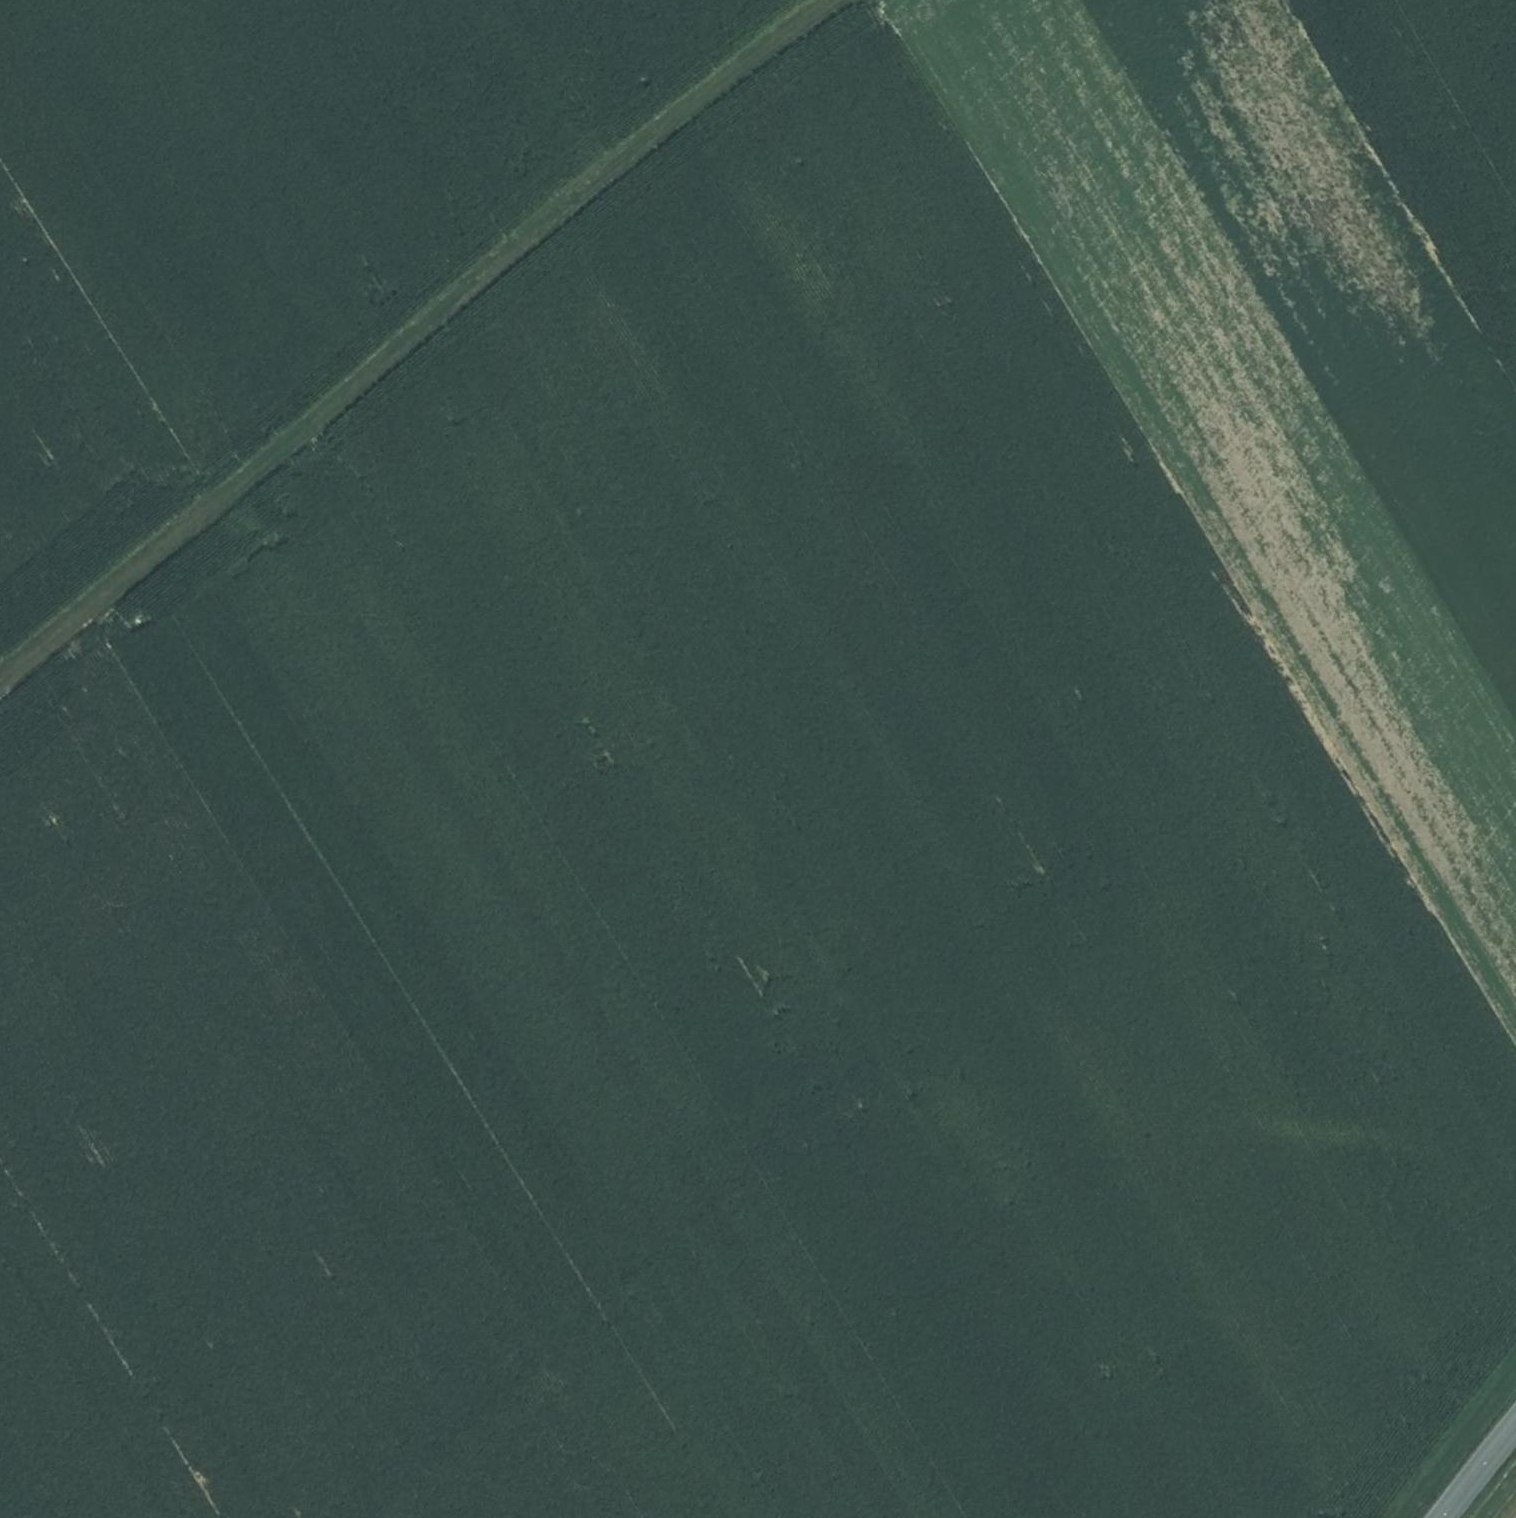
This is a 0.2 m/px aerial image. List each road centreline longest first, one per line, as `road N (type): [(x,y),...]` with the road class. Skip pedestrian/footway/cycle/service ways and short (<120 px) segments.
road 1 (track): [(846,0),(690,112),(0,677)]

